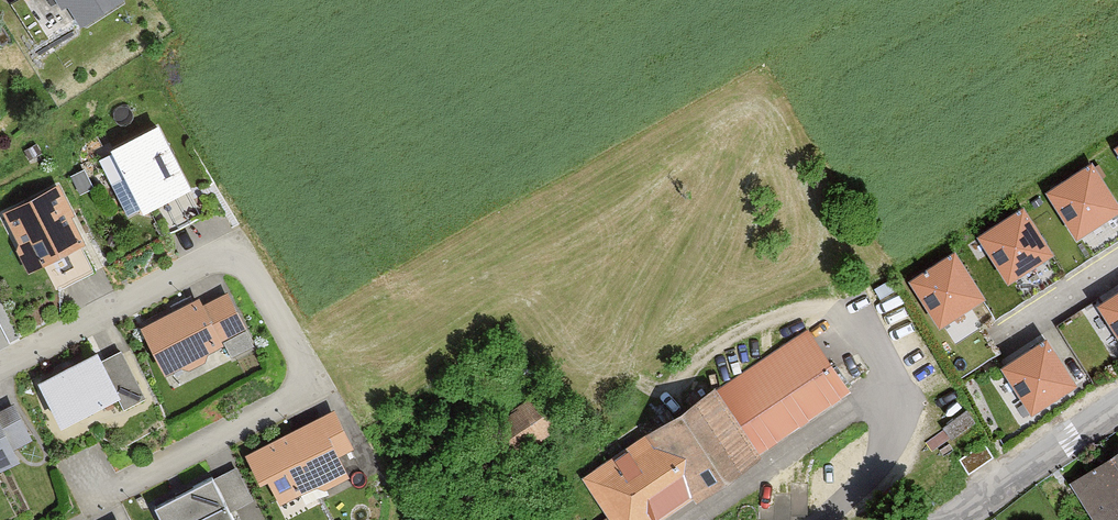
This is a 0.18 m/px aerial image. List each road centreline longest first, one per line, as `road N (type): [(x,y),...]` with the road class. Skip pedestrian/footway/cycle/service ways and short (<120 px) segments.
road 1 (residential): [(1117,410),(958,519)]

